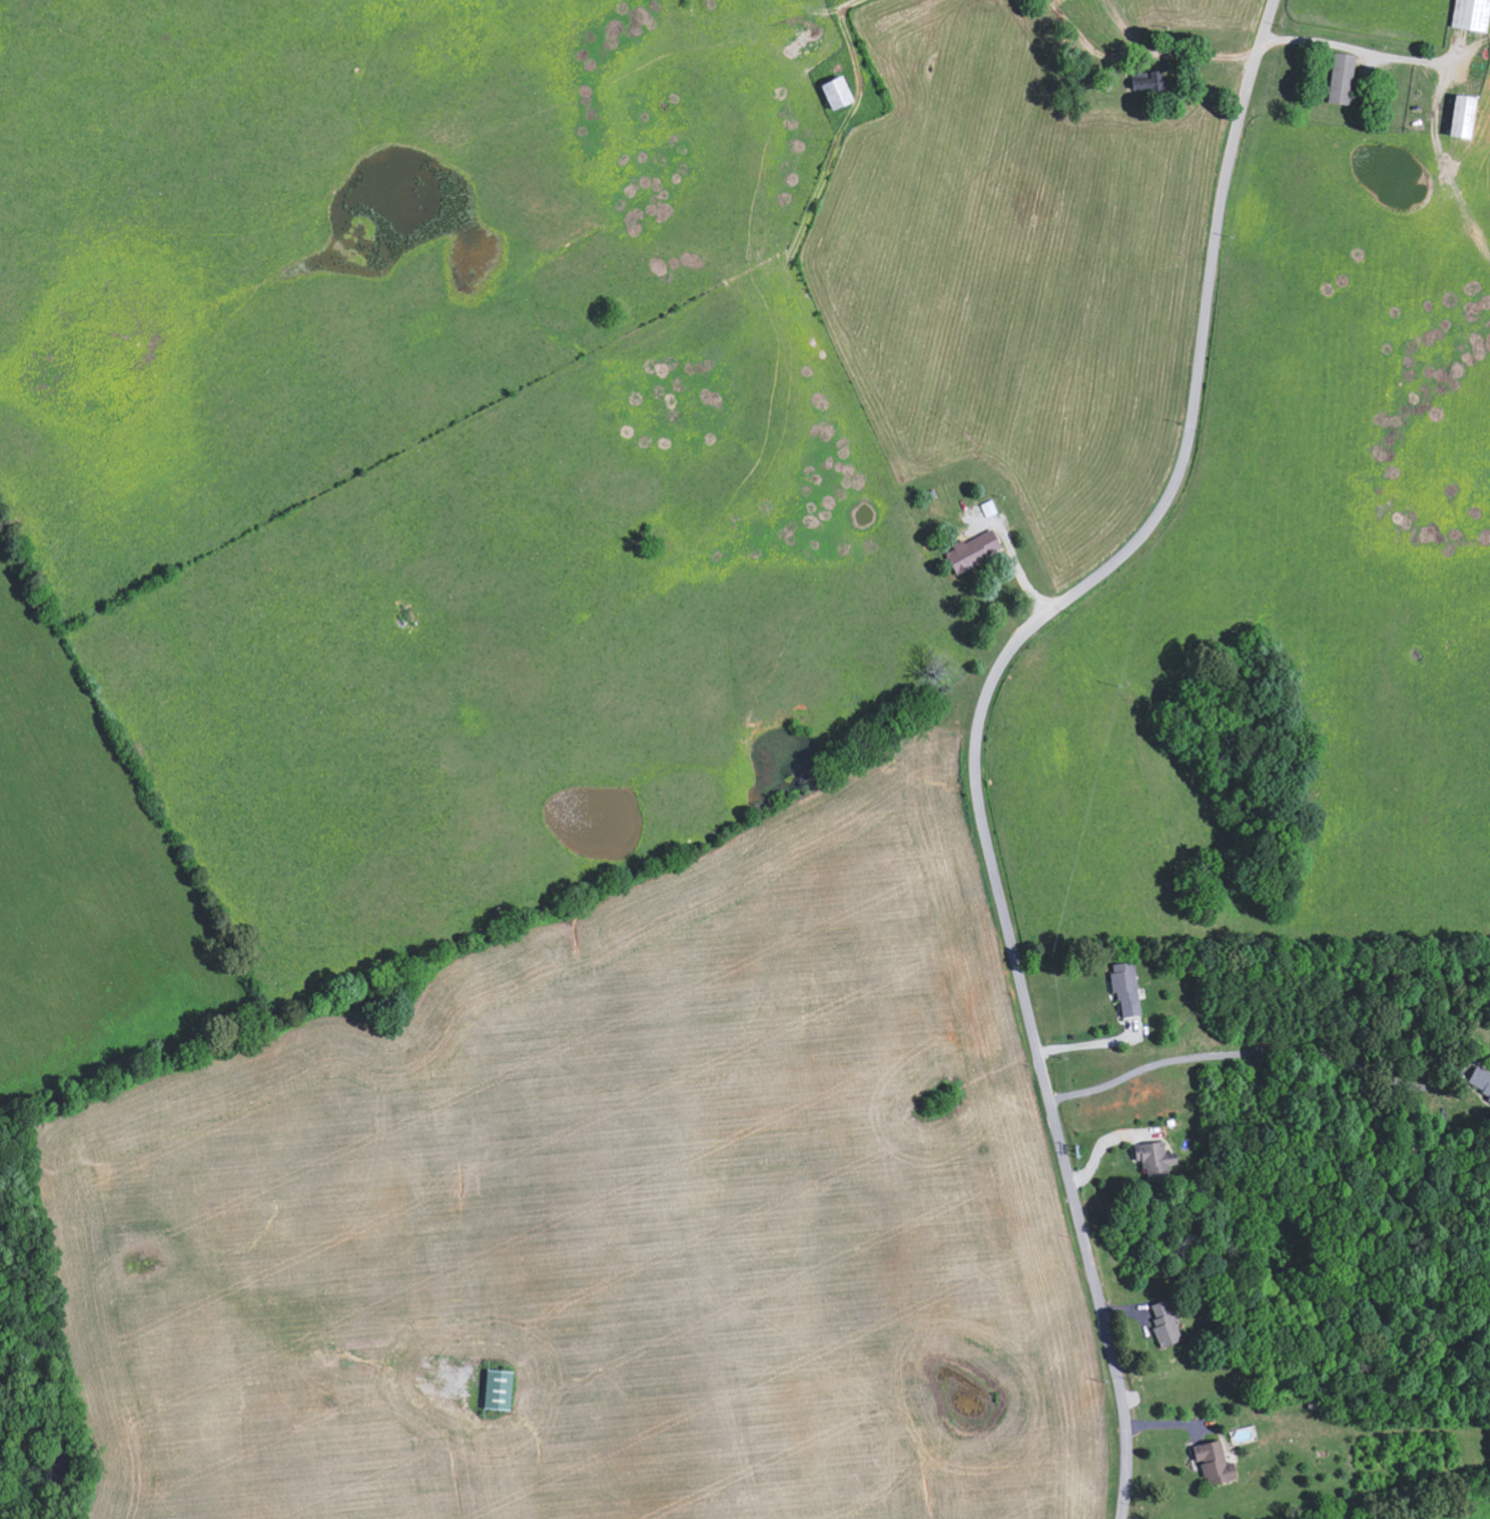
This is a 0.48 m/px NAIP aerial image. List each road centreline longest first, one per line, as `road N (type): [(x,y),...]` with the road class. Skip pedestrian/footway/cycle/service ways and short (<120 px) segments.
road 1 (residential): [(1119,1518),(1121,1406),(998,891),(976,749),(991,688),(1013,650),(1150,523),(1188,438),(1234,140),(1273,0)]

